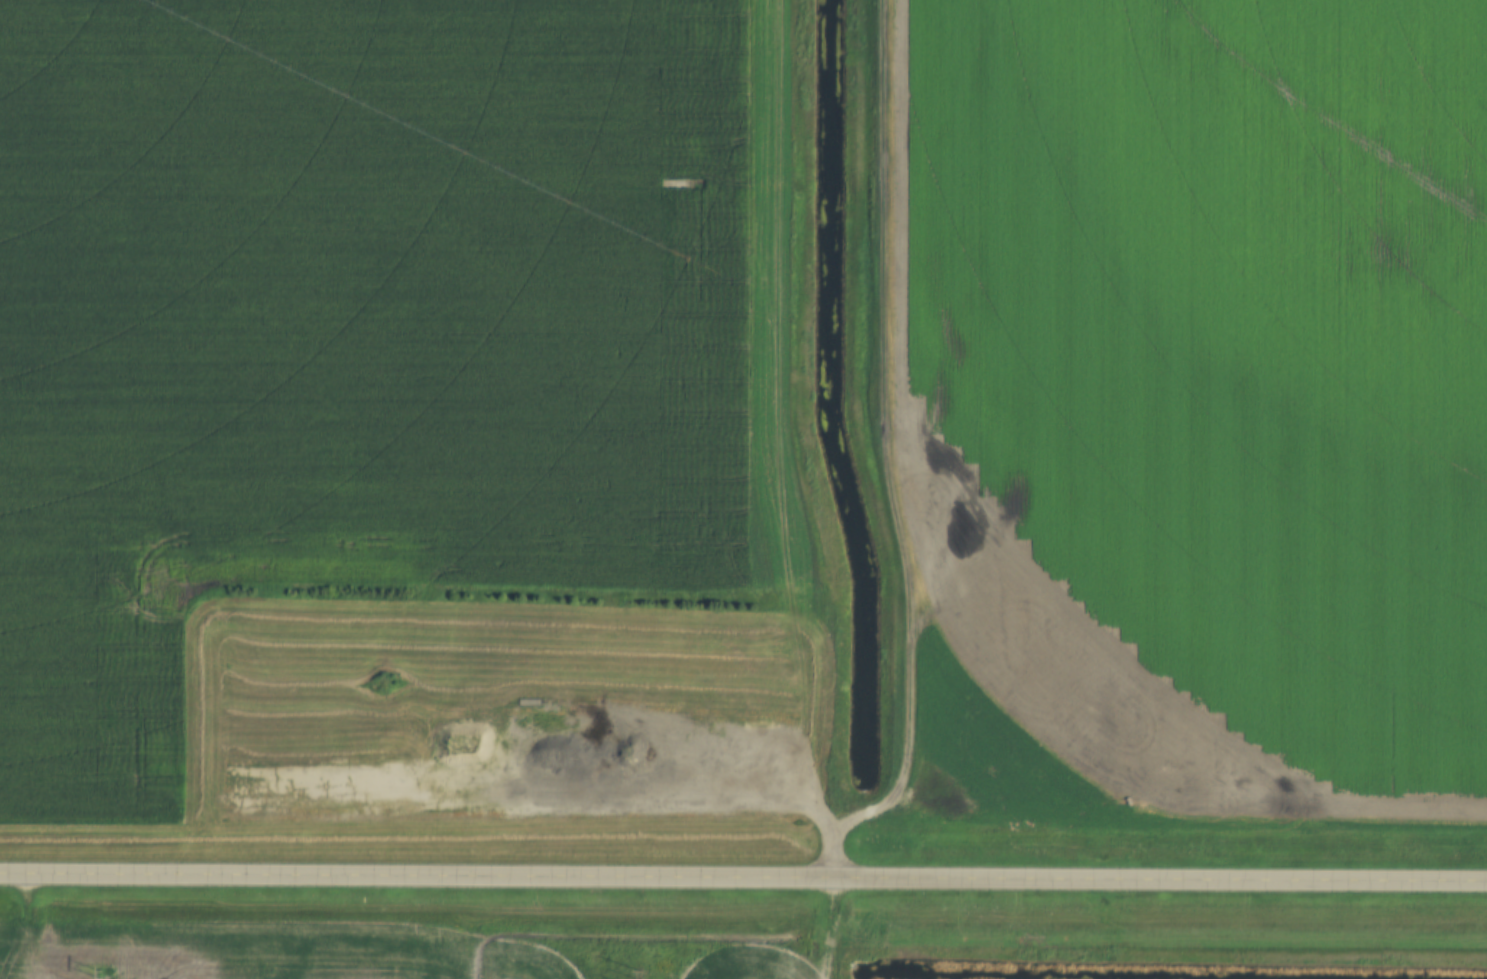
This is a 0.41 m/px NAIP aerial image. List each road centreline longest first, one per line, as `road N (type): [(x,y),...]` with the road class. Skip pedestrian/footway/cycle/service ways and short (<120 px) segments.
road 1 (secondary): [(1486,883),(0,874)]

